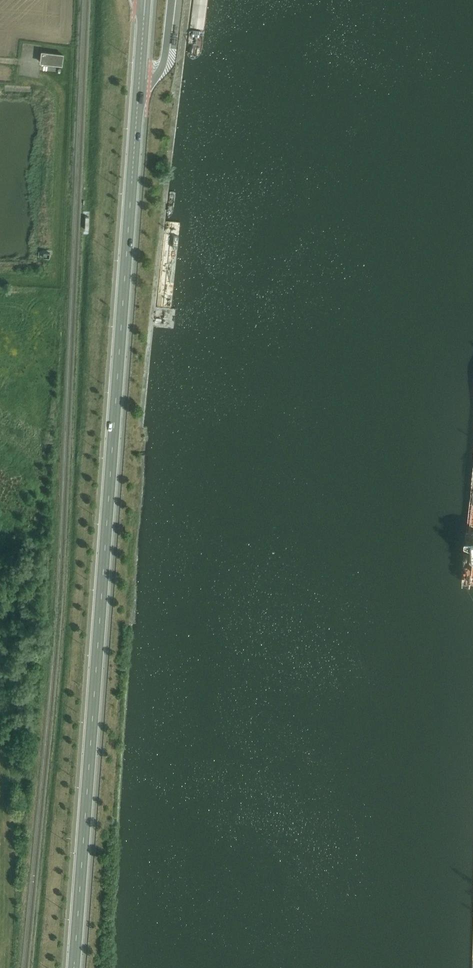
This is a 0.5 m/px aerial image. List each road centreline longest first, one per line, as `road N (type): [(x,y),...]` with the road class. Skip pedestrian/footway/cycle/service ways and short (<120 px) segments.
road 1 (primary): [(145,0),(74,967)]

